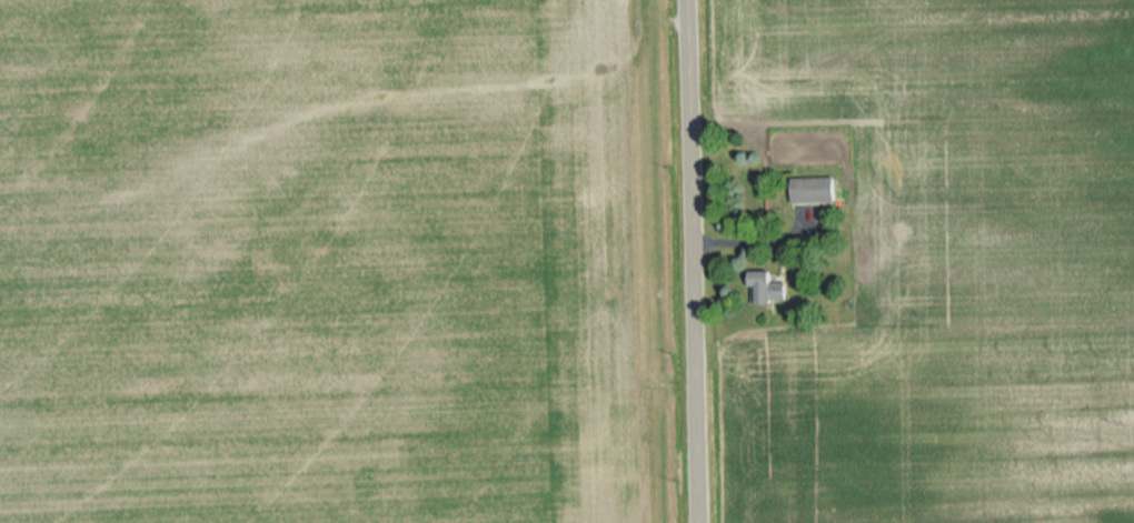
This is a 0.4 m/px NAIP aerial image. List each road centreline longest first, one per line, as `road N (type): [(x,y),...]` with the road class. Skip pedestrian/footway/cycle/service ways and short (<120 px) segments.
road 1 (tertiary): [(700,522),(688,0)]

